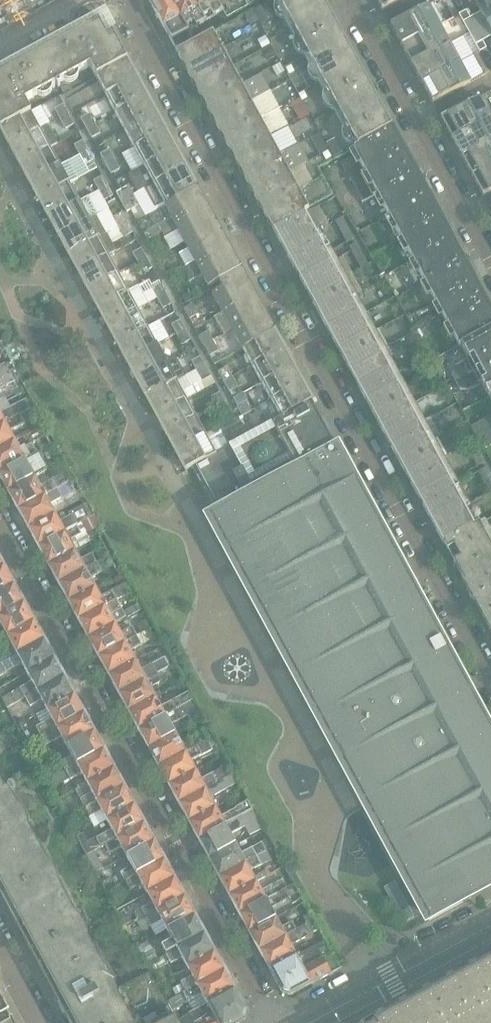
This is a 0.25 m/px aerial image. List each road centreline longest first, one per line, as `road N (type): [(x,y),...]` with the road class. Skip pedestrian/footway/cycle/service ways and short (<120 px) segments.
road 1 (residential): [(490,677),(125,0)]
road 2 (residential): [(0,516),(274,1022)]
road 3 (residential): [(490,261),(350,0)]
road 4 (residential): [(306,1022),(490,924)]

